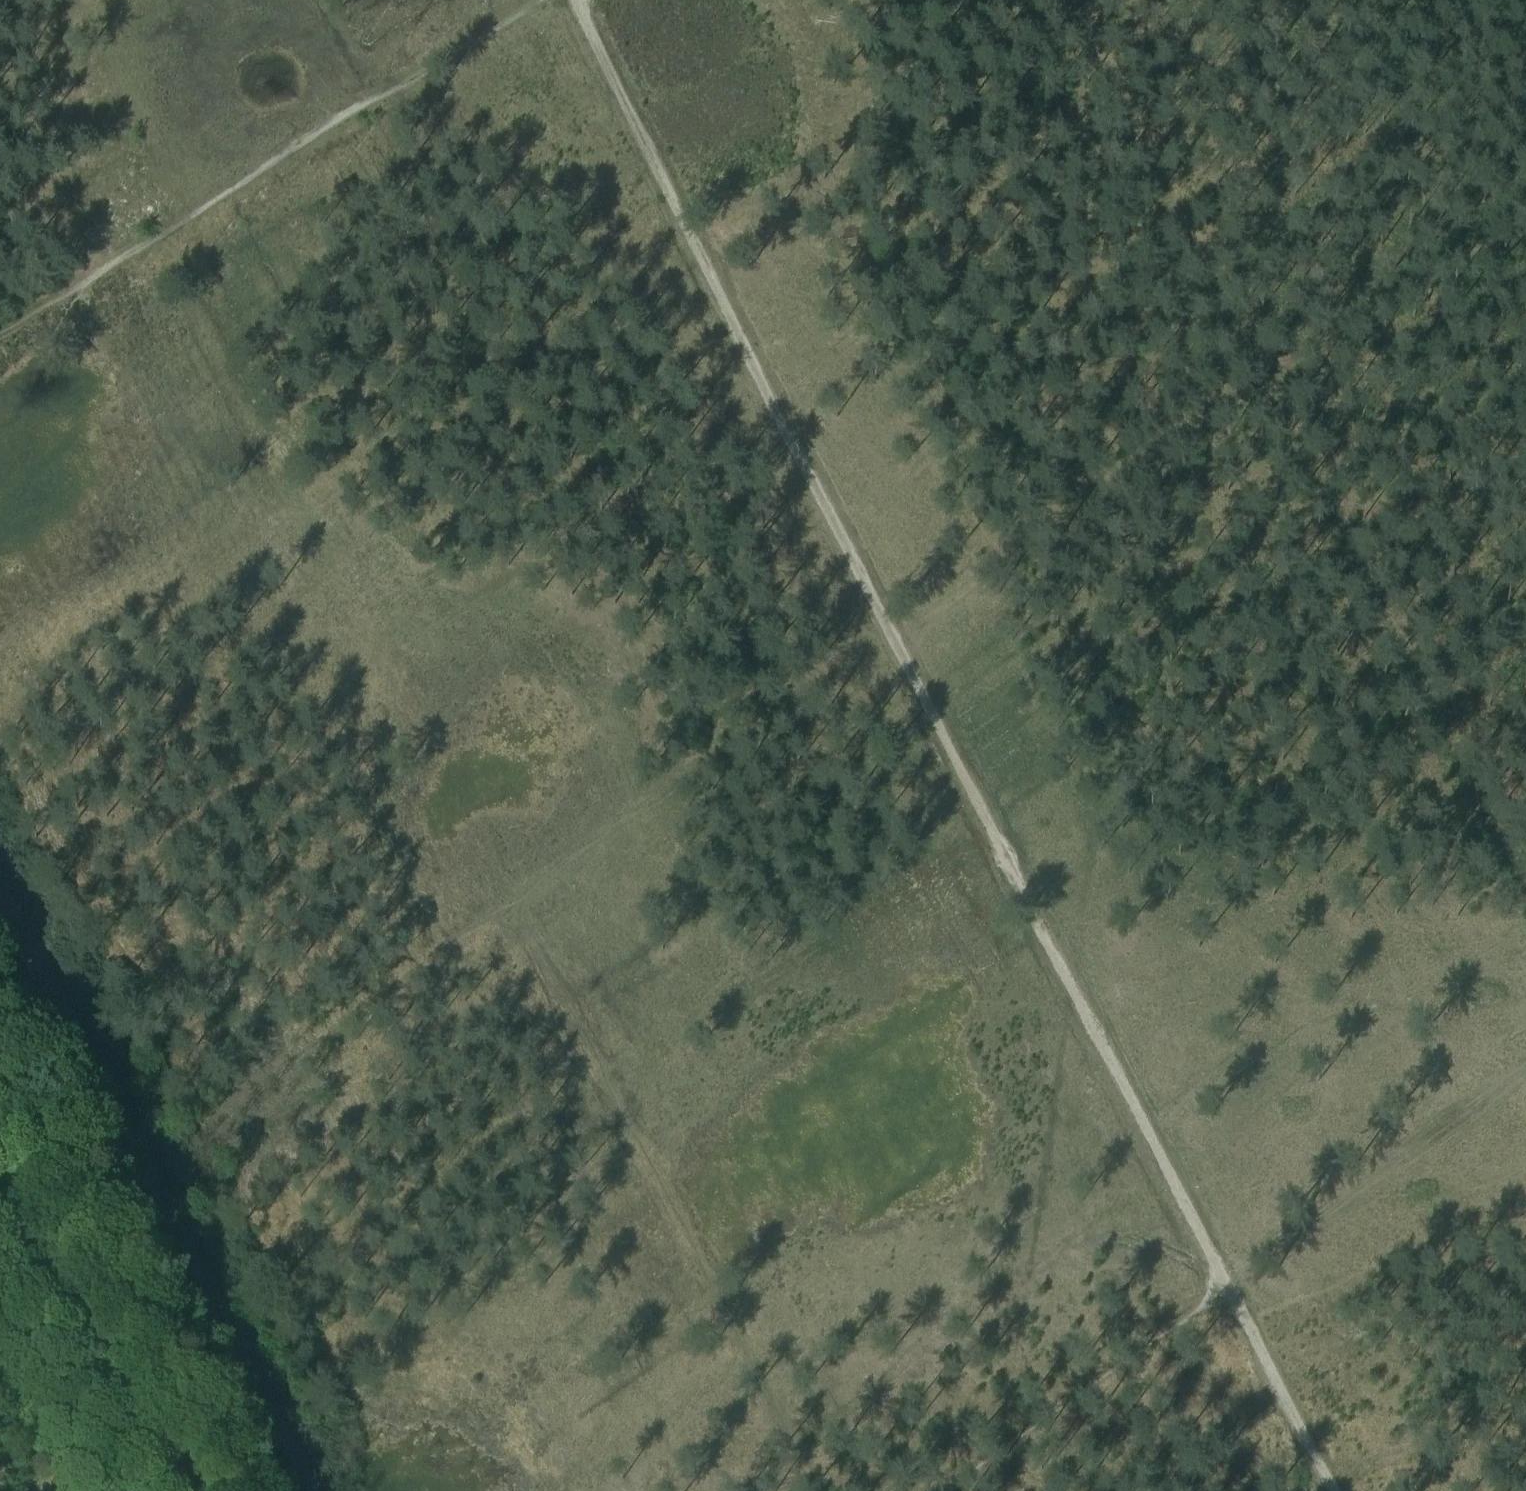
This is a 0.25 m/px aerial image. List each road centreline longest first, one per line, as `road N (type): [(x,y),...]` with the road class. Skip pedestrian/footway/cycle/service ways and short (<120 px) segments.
road 1 (track): [(1068,0),(1269,380),(1525,212)]
road 2 (track): [(1223,1272),(895,633)]
road 3 (track): [(895,633),(571,0)]
road 4 (track): [(0,336),(325,127),(554,0)]
road 5 (track): [(1227,1296),(1335,1490)]

